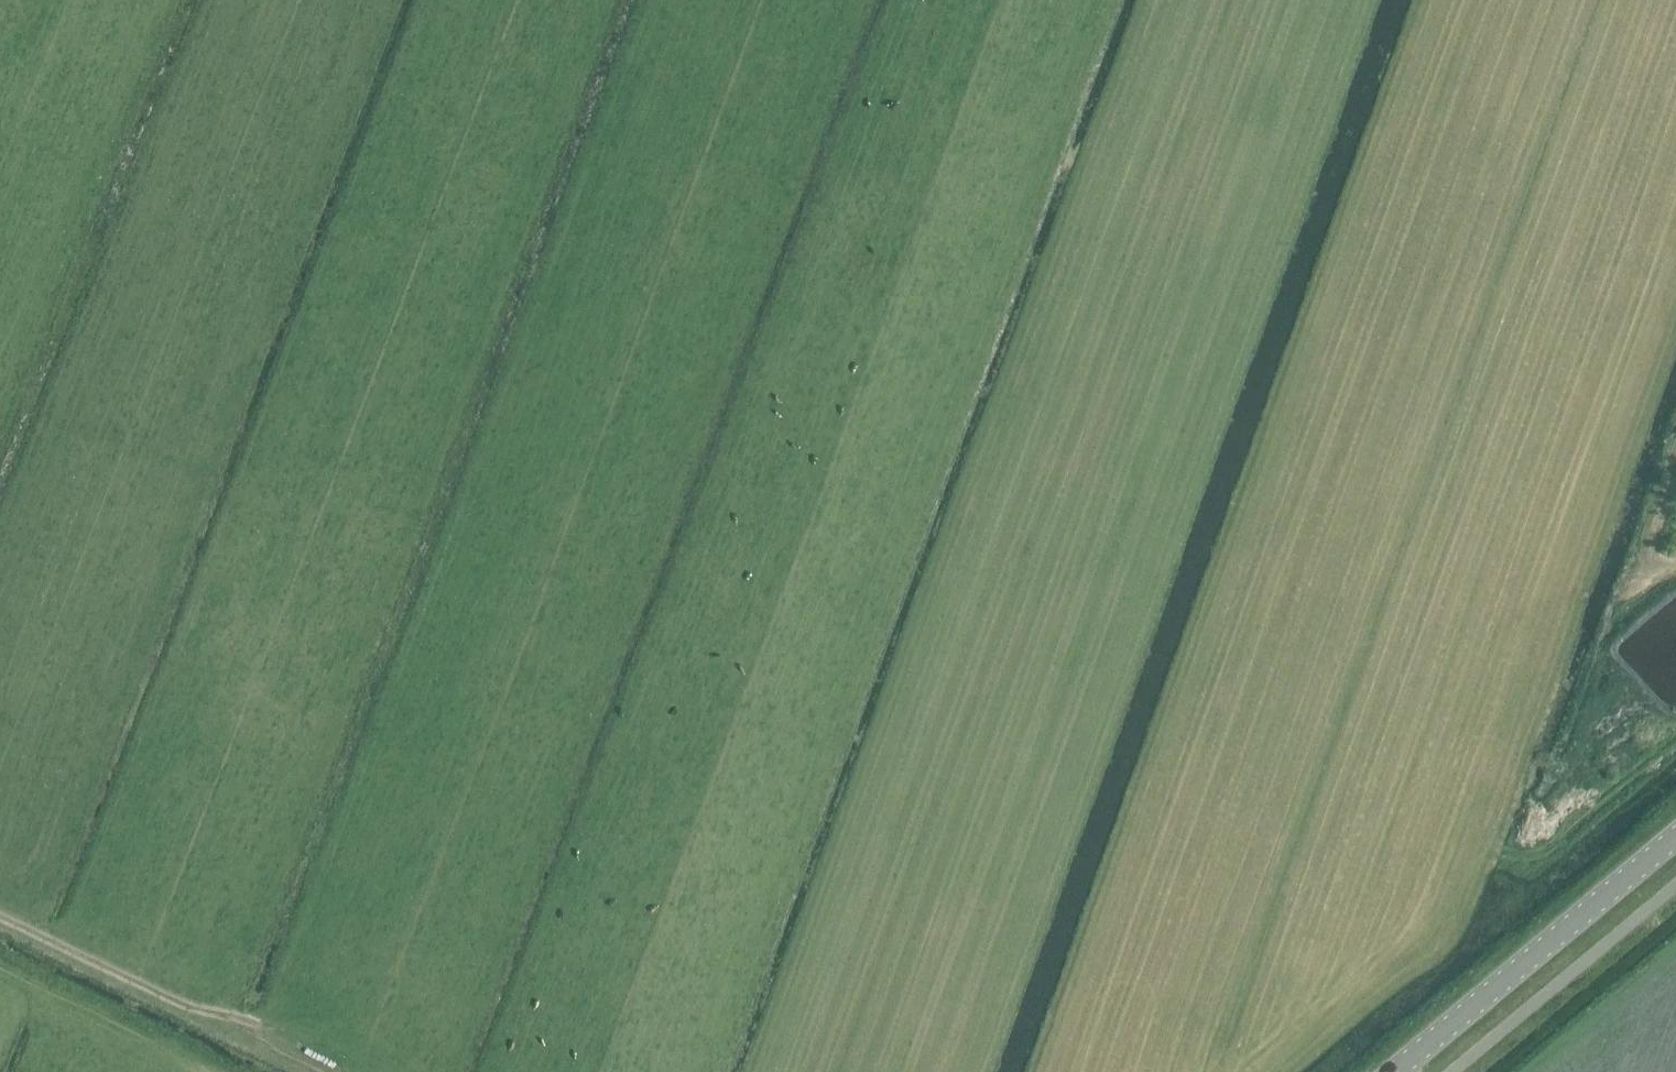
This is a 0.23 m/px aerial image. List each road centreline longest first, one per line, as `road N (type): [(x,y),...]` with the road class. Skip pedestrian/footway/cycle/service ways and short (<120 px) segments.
road 1 (secondary): [(1390,1071),(1675,832)]

